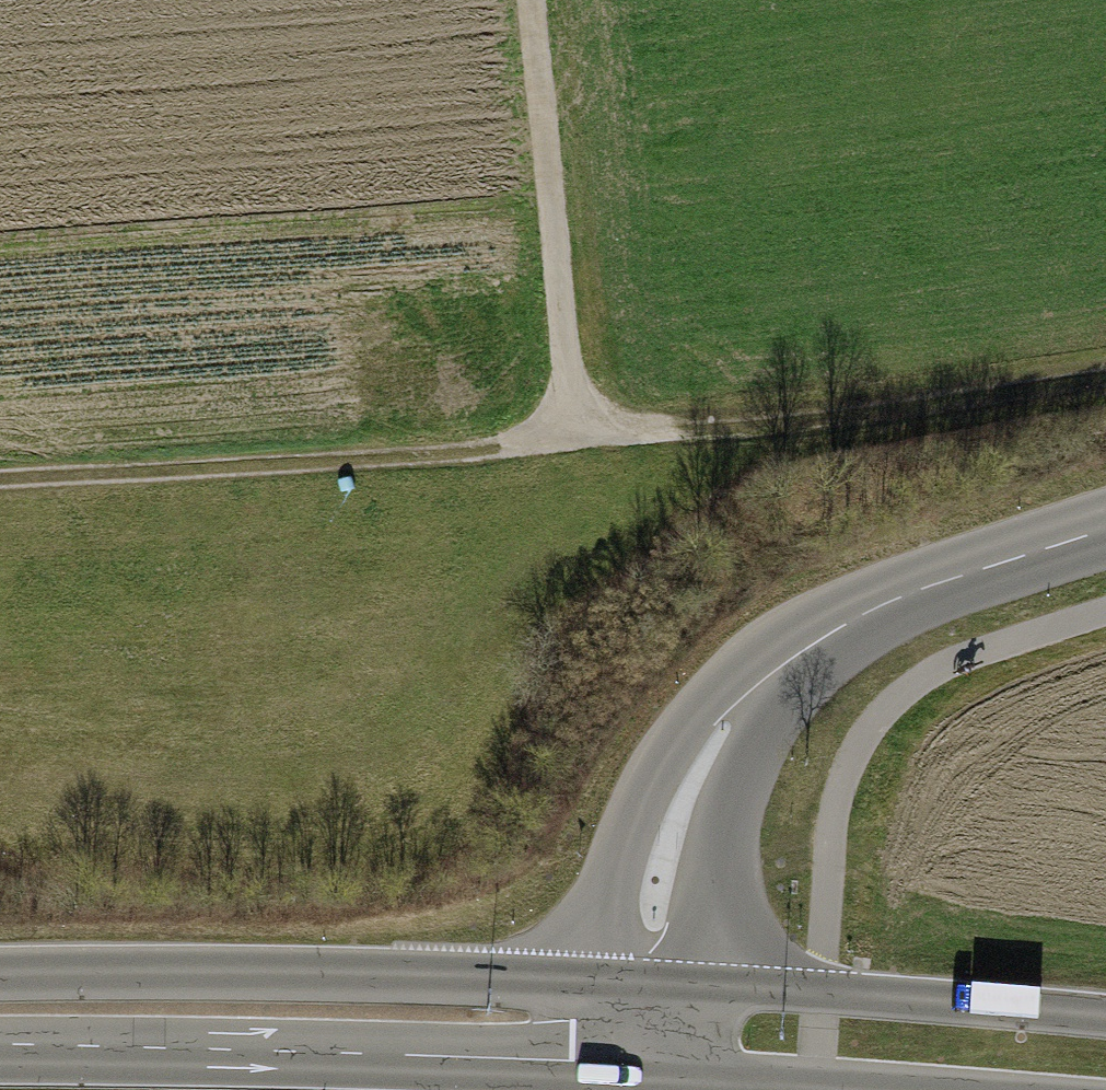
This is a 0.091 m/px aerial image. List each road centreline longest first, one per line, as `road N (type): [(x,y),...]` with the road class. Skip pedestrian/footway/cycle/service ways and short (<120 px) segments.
road 1 (secondary): [(0,1046),(626,1057),(942,1089)]
road 2 (tertiary): [(637,985),(660,866),(699,762),(745,694),(832,630),(927,586),(1105,529)]
road 3 (secondary): [(637,985),(0,975)]
road 4 (track): [(0,481),(576,441)]
road 5 (track): [(576,441),(904,407),(1105,375)]
road 6 (secondary): [(1105,1016),(637,985)]
road 7 (track): [(530,0),(576,441)]

